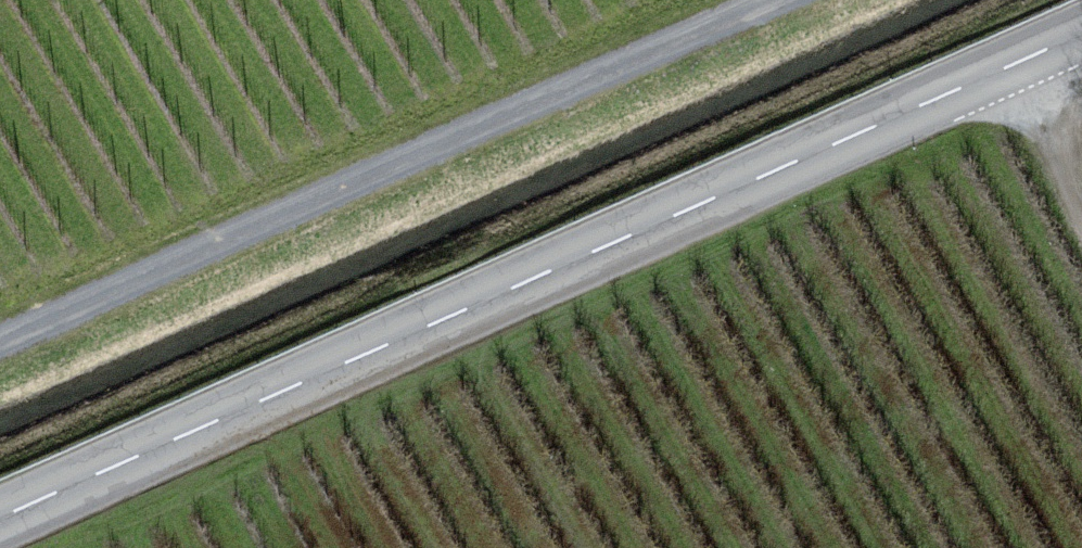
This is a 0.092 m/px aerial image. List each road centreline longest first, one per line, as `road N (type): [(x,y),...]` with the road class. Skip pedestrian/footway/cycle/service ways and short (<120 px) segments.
road 1 (secondary): [(0,519),(1081,36)]
road 2 (track): [(0,343),(758,0)]
road 3 (track): [(996,74),(1081,223)]

